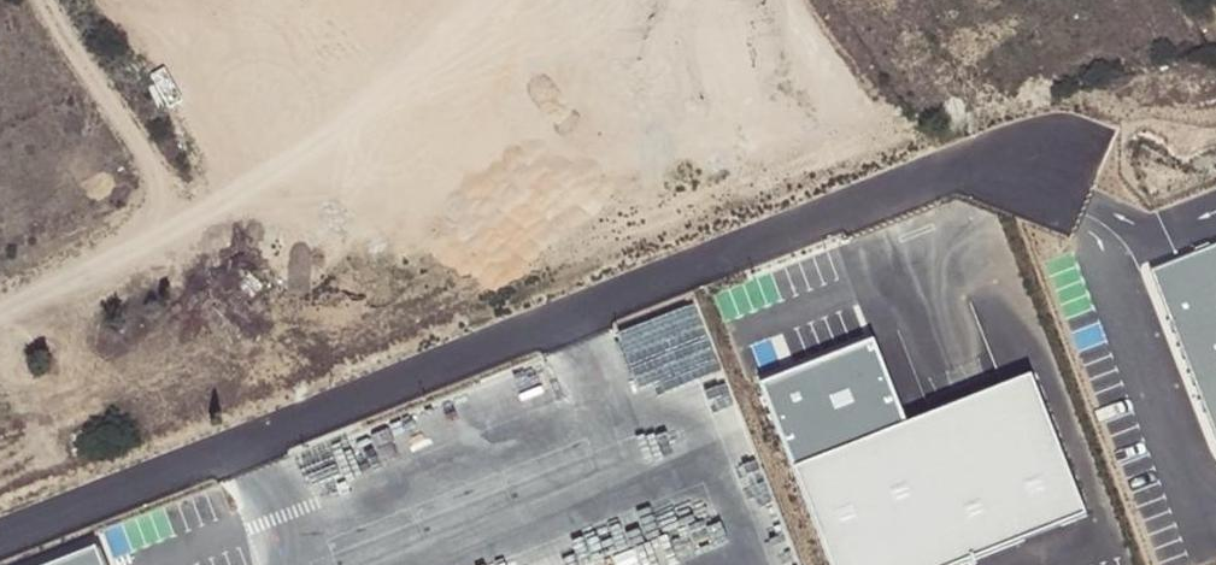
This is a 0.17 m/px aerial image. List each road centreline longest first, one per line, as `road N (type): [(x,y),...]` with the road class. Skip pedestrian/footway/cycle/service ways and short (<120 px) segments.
road 1 (unclassified): [(0,537),(932,173),(980,170),(1079,211)]
road 2 (track): [(189,221),(829,117),(842,104),(840,85),(780,0)]

